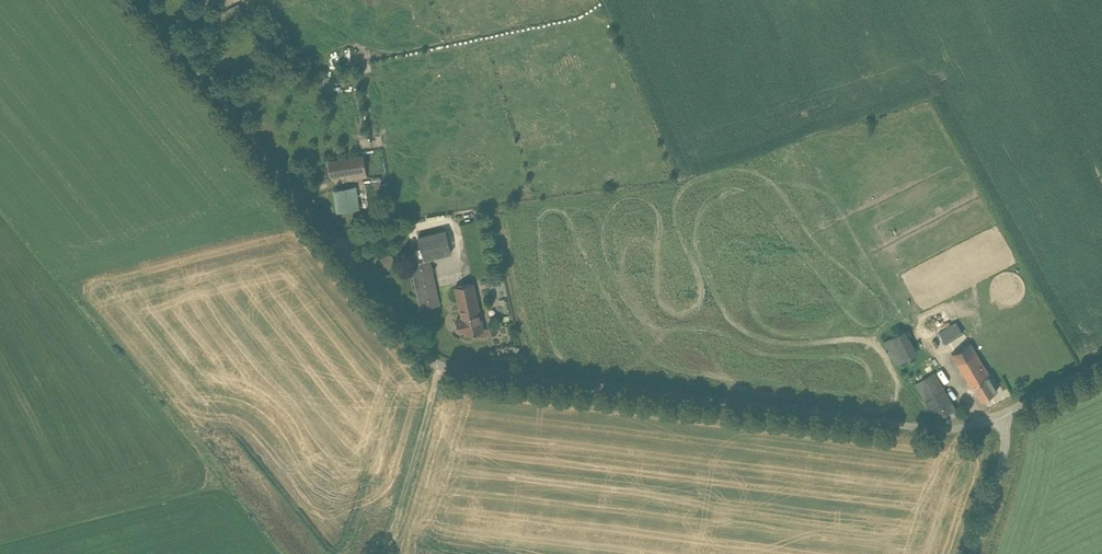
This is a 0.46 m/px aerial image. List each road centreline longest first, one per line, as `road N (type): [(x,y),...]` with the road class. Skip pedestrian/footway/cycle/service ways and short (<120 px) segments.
road 1 (unclassified): [(1010,411),(937,428),(462,369),(432,358),(132,0)]
road 2 (track): [(442,362),(386,553)]
road 3 (unclassified): [(973,553),(1010,411)]

